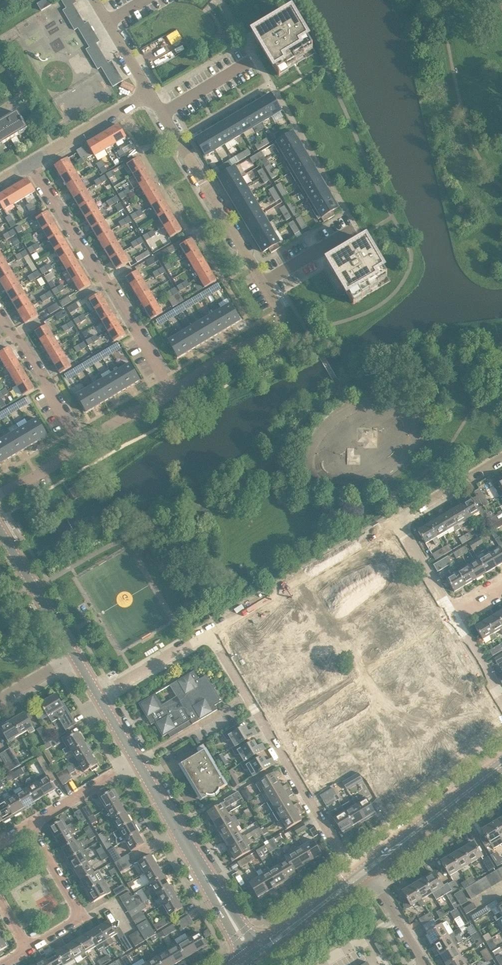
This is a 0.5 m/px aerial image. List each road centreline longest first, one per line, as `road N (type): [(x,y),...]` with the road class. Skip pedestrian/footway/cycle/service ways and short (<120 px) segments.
road 1 (residential): [(175,388),(39,160)]
road 2 (tertiary): [(255,957),(139,760)]
road 3 (residential): [(209,633),(400,520)]
road 4 (residential): [(265,284),(164,114)]
road 5 (tertiary): [(368,869),(501,764)]
road 6 (residential): [(175,388),(282,315),(265,284)]
road 7 (residential): [(83,447),(0,310)]
road 8 (tertiary): [(76,655),(0,526)]
road 9 (residential): [(358,877),(281,752)]
road 10 (residential): [(281,752),(209,633)]
road 11 (residential): [(152,94),(39,160)]
road 12 (tertiary): [(255,957),(358,877)]
road 13 (residential): [(28,826),(139,760)]
road 14 (residential): [(101,697),(209,633)]

